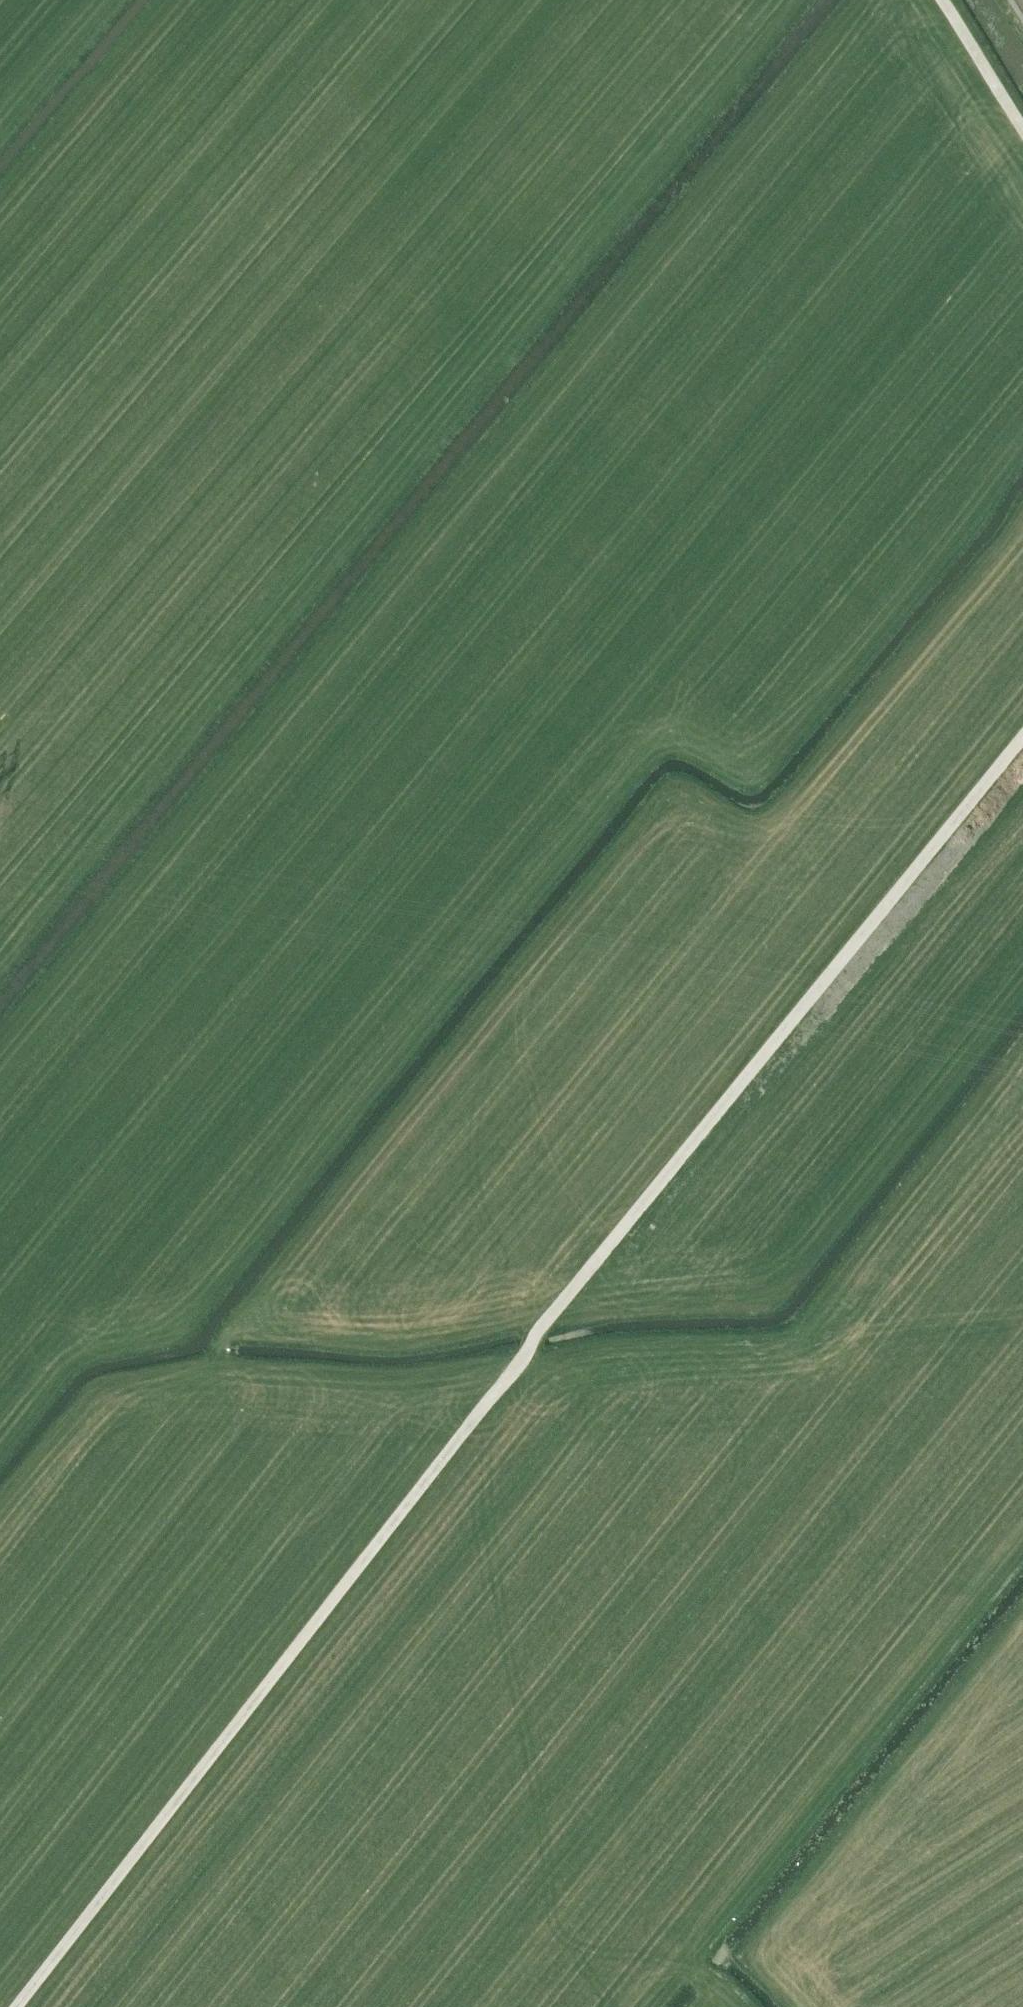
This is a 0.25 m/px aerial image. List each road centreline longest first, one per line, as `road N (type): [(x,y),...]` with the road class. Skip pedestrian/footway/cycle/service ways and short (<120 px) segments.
road 1 (track): [(1022,762),(24,2006)]
road 2 (track): [(1022,119),(944,0)]

